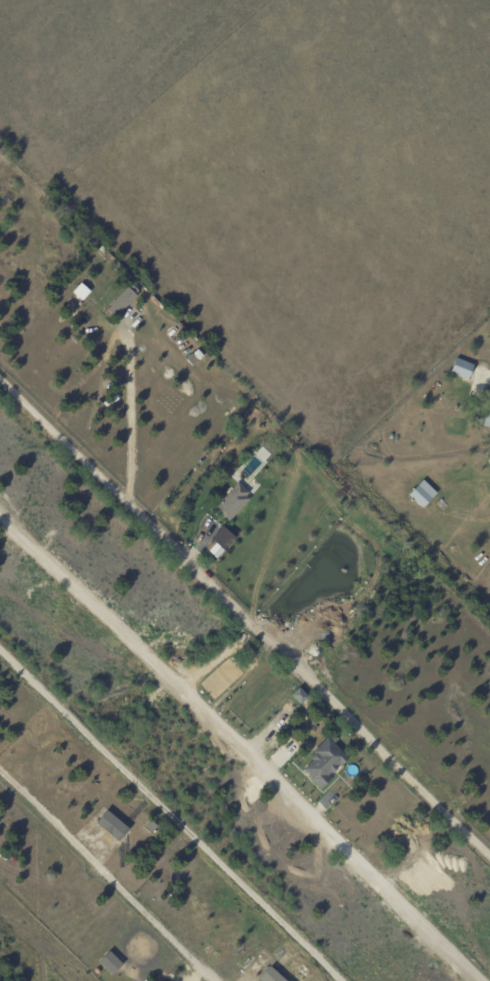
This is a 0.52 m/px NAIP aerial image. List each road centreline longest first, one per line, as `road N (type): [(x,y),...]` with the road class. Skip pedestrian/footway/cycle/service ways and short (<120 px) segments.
road 1 (residential): [(489,860),(0,384)]

